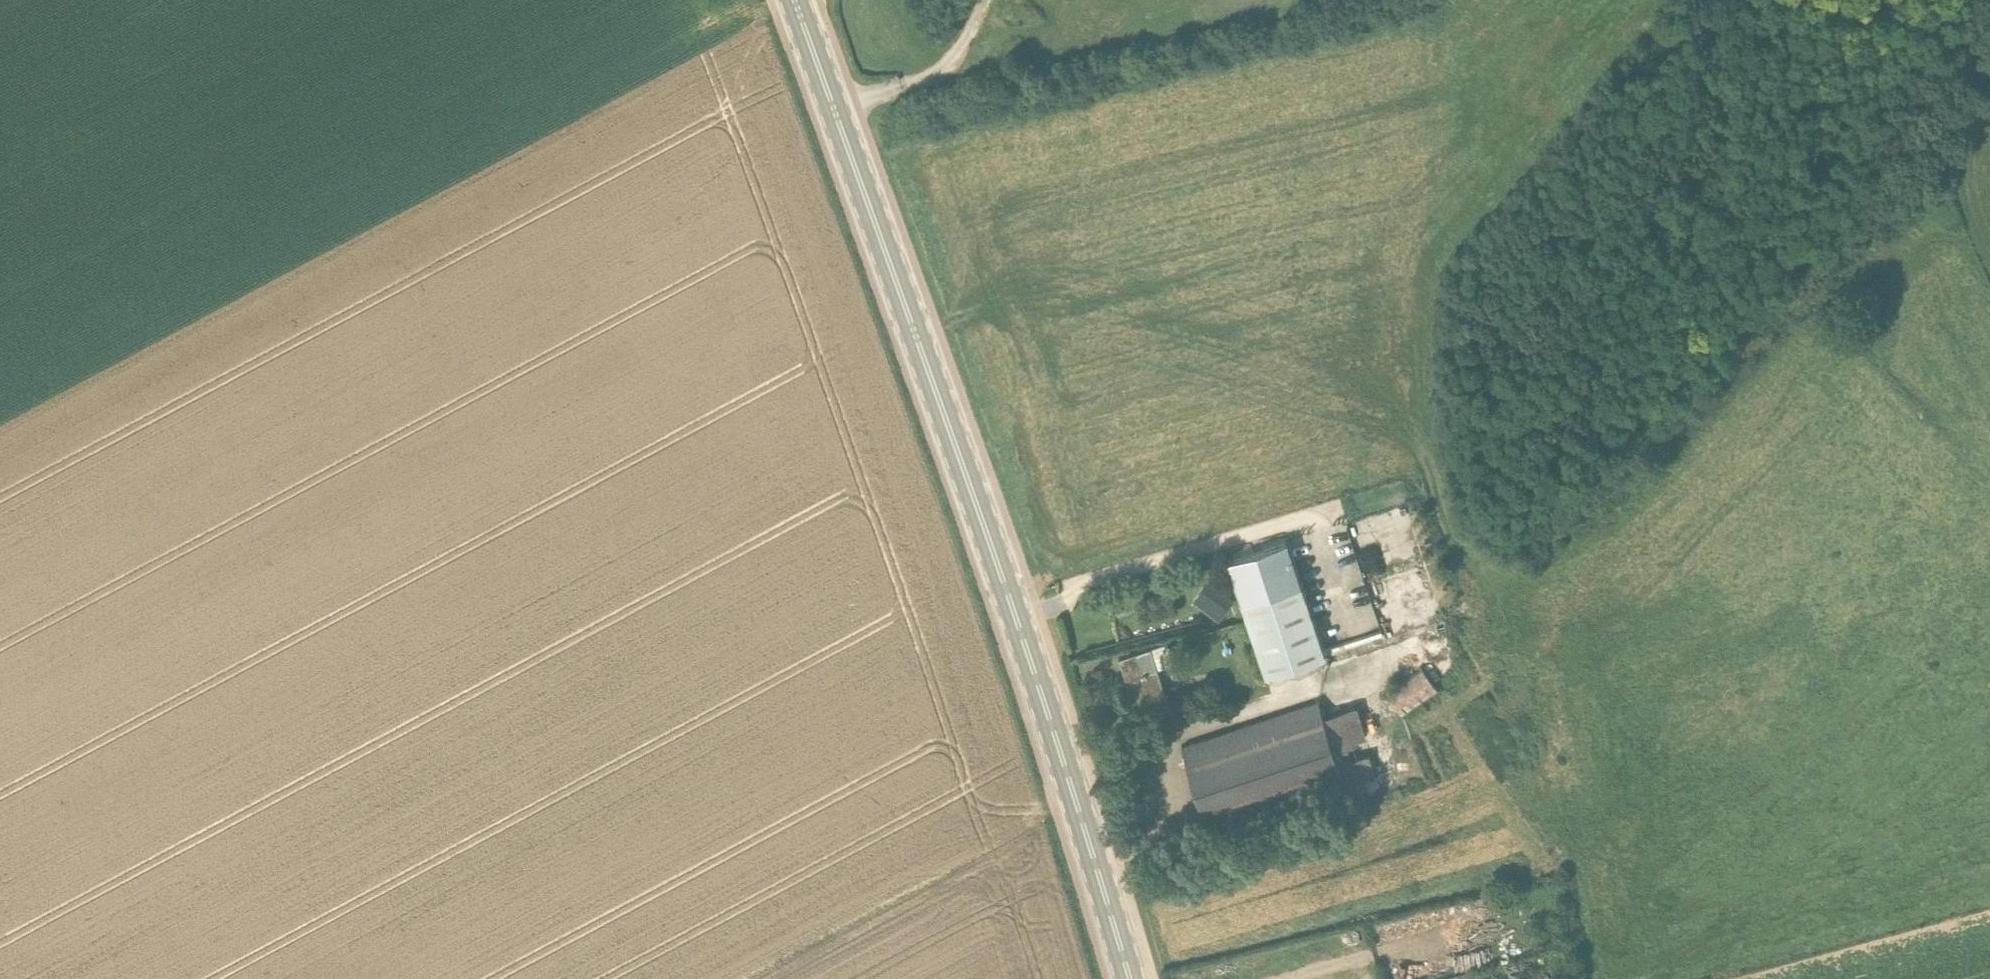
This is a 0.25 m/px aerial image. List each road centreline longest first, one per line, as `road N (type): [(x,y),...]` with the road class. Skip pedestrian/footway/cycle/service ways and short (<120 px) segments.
road 1 (tertiary): [(1130,978),(1022,633),(797,0)]

